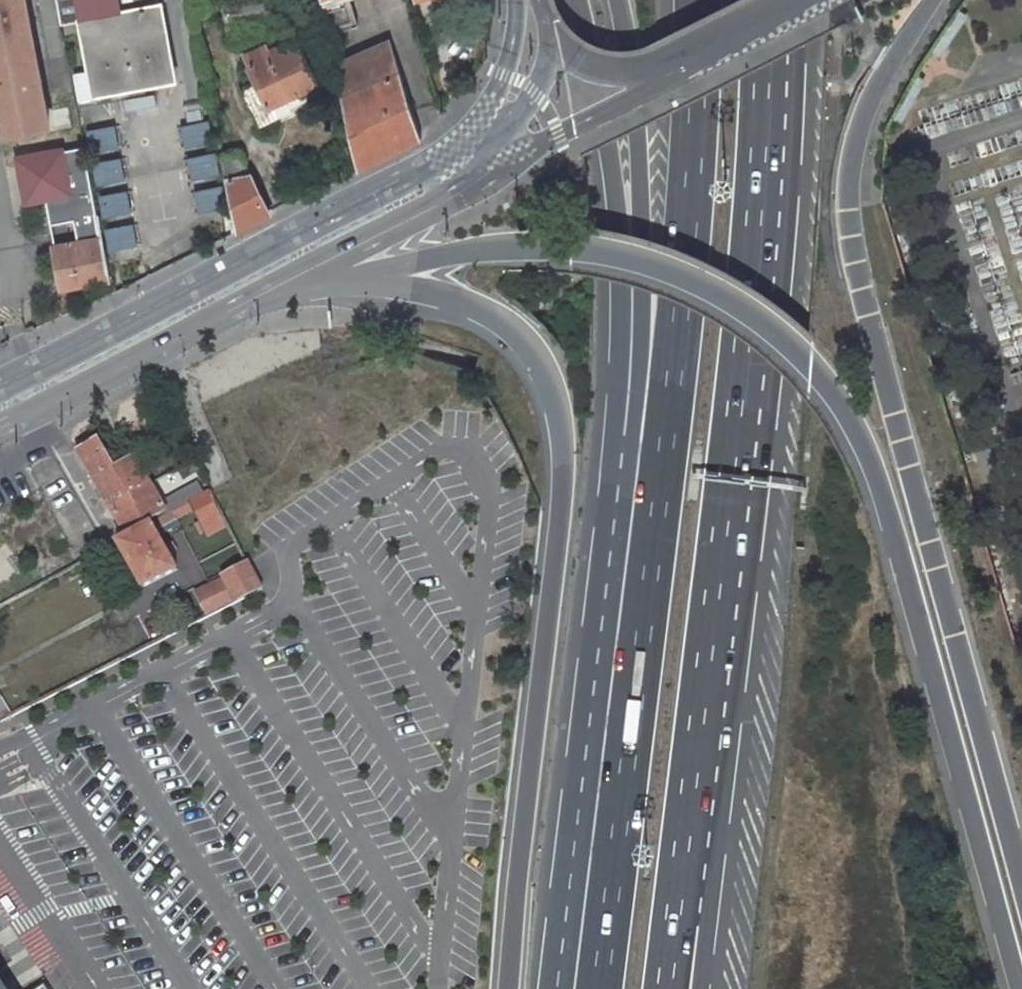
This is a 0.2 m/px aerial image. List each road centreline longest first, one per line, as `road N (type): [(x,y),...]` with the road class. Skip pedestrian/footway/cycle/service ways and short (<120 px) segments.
road 1 (trunk): [(379,278),(479,256),(599,249),(696,279),(739,304),(811,366),(840,405),(879,495),(1014,988)]
road 2 (trunk): [(693,0),(690,255),(600,988)]
road 3 (trunk): [(1021,886),(847,227),(846,178),(859,115),(930,0)]
road 4 (trunk): [(680,915),(760,248),(769,0)]
road 5 (trunk): [(379,278),(448,297),(511,334),(549,391),(560,495),(509,988)]
road 6 (trunk): [(628,336),(552,988)]
road 7 (secondary): [(239,294),(569,129),(687,58)]
road 8 (secondary): [(543,25),(531,90),(499,128),(239,294)]
road 9 (trunk): [(569,0),(628,336)]
road 10 (trunk): [(615,0),(636,130),(628,336)]
road 11 (secondary): [(0,417),(132,341),(239,294)]
road 12 (secondary): [(543,25),(568,55),(597,67),(687,58)]
road 13 (trunk): [(239,294),(379,278)]
road 14 (secondary): [(687,58),(794,0)]

